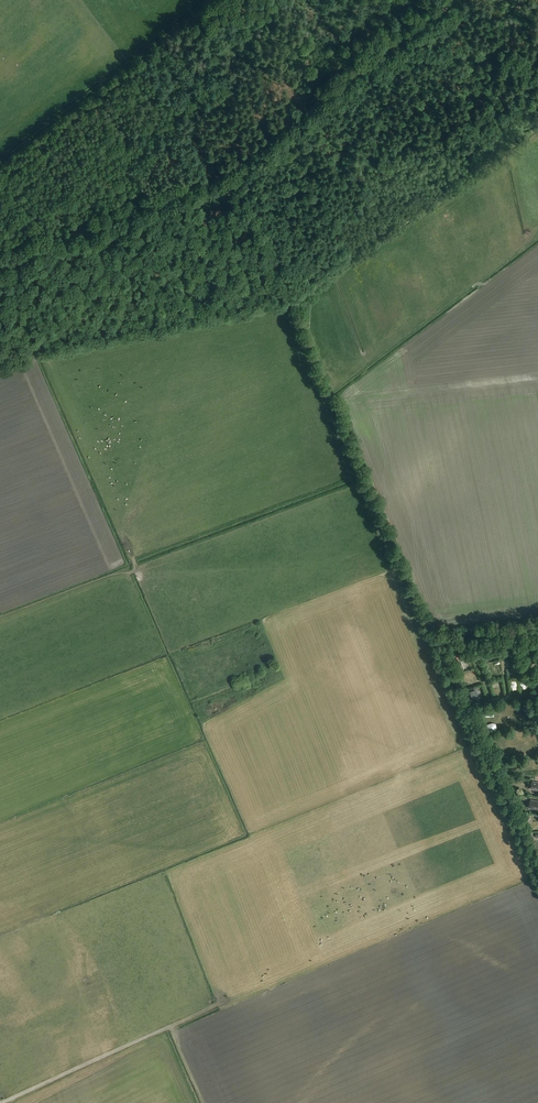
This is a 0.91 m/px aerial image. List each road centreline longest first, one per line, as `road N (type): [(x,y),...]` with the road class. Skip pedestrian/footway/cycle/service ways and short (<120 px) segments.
road 1 (track): [(0,266),(223,174),(457,0)]
road 2 (track): [(1,1102),(216,1006)]

